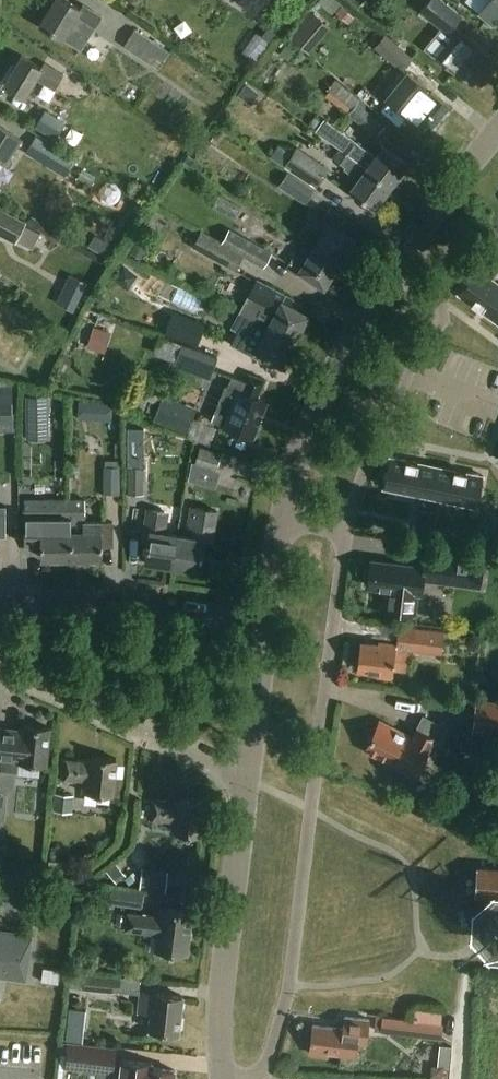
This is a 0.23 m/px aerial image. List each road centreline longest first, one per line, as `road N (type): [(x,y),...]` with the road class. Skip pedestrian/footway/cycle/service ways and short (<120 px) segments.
road 1 (residential): [(260,1078),(290,981),(347,527)]
road 2 (residential): [(347,527),(391,413),(452,321),(447,306),(393,269)]
road 3 (residential): [(225,1078),(219,1016),(247,779)]
road 4 (residential): [(285,519),(311,425),(393,269)]
road 5 (residential): [(247,779),(0,665)]
road 6 (residential): [(266,621),(128,602),(0,602)]
road 7 (residential): [(393,269),(497,131)]
road 8 (residential): [(247,779),(266,621)]

